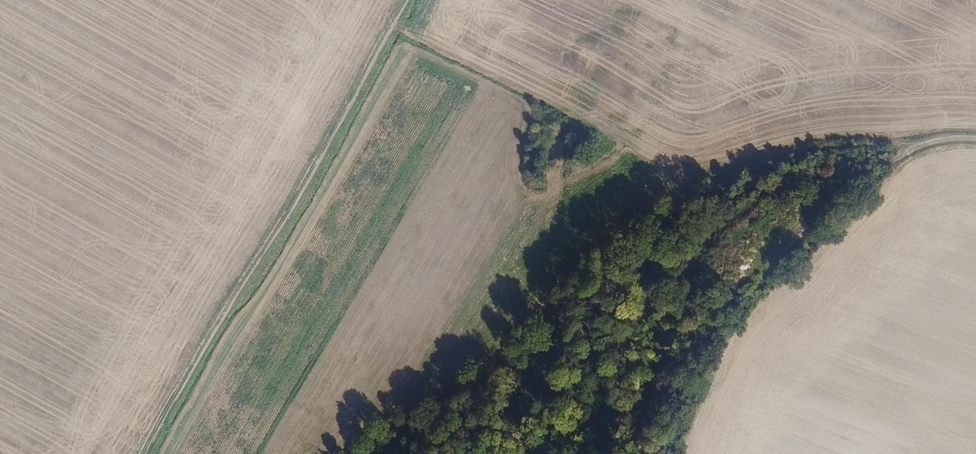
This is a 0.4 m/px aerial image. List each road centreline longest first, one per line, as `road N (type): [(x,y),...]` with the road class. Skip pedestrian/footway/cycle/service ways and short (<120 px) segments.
road 1 (track): [(346,453),(490,363),(643,231),(738,175),(858,143),(945,133)]
road 2 (track): [(410,0),(320,166),(193,360),(144,453)]
road 3 (track): [(726,308),(744,277),(844,180),(945,133),(975,135)]

